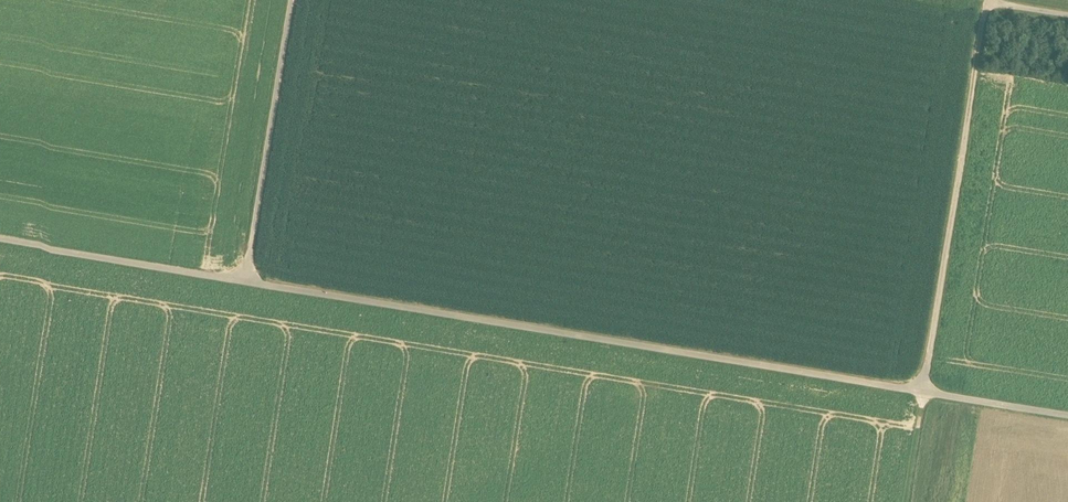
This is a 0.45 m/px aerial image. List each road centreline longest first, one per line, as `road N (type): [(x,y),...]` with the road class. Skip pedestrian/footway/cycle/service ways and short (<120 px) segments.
road 1 (track): [(1067,418),(0,244)]
road 2 (track): [(926,395),(990,0)]
road 3 (track): [(247,285),(293,0)]

